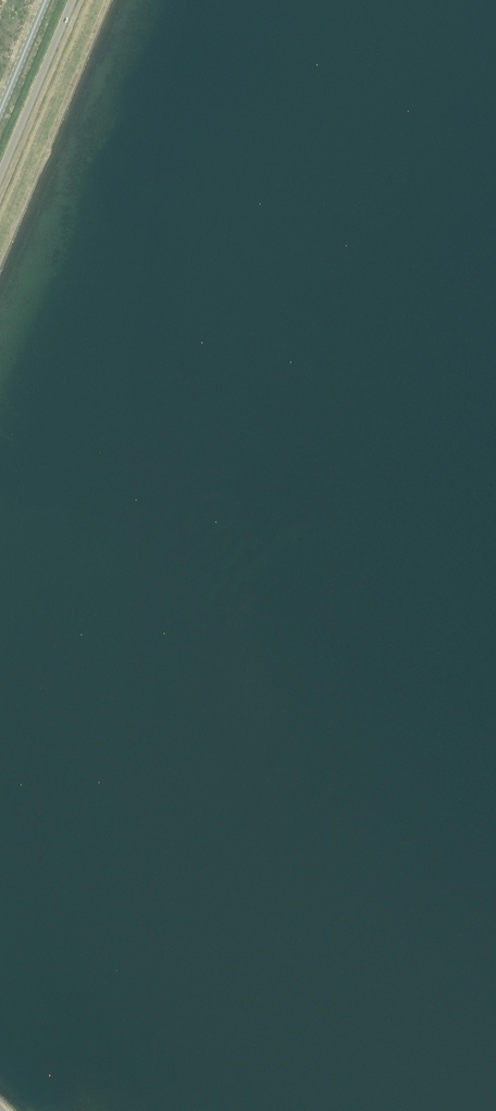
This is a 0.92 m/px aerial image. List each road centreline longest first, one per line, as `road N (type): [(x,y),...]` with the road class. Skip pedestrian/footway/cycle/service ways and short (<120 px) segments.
road 1 (tertiary): [(0,175),(72,0)]

